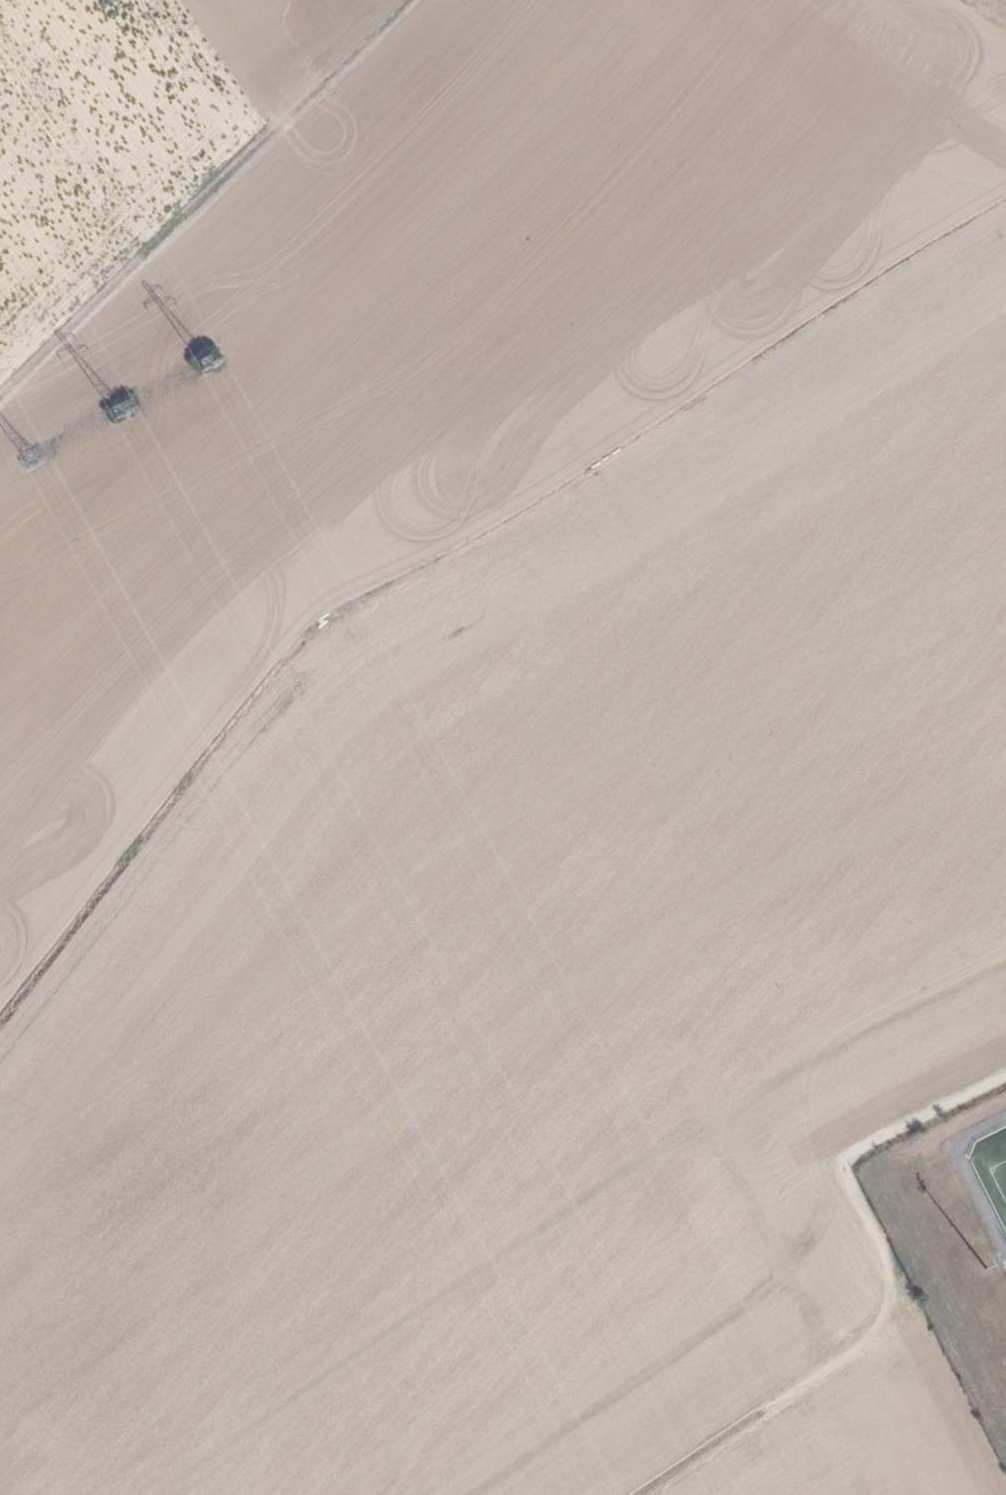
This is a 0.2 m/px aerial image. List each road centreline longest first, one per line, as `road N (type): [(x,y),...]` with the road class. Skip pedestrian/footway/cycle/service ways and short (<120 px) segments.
road 1 (track): [(629,1494),(878,1334),(899,1301),(830,1160),(1005,1075)]
road 2 (track): [(401,0),(0,398)]

